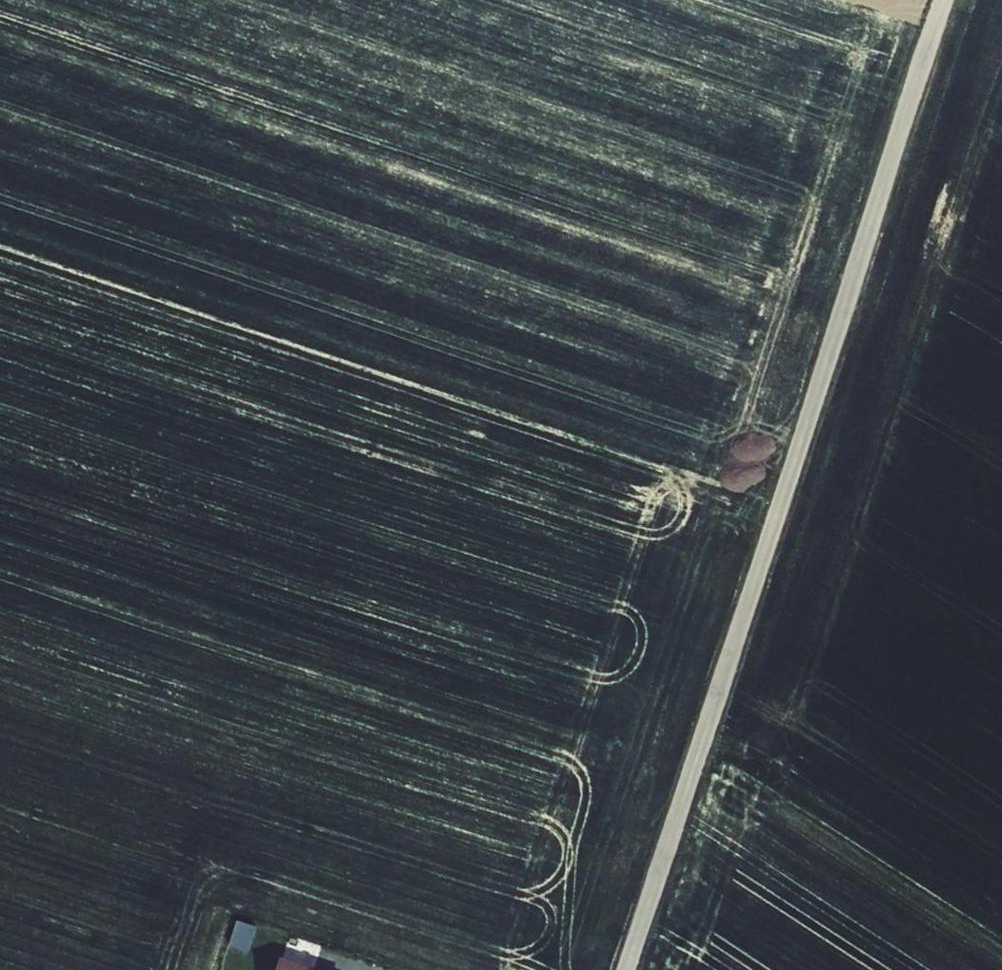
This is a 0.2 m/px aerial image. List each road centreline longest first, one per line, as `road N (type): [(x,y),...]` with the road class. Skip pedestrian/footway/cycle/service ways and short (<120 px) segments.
road 1 (track): [(623,969),(943,0)]

